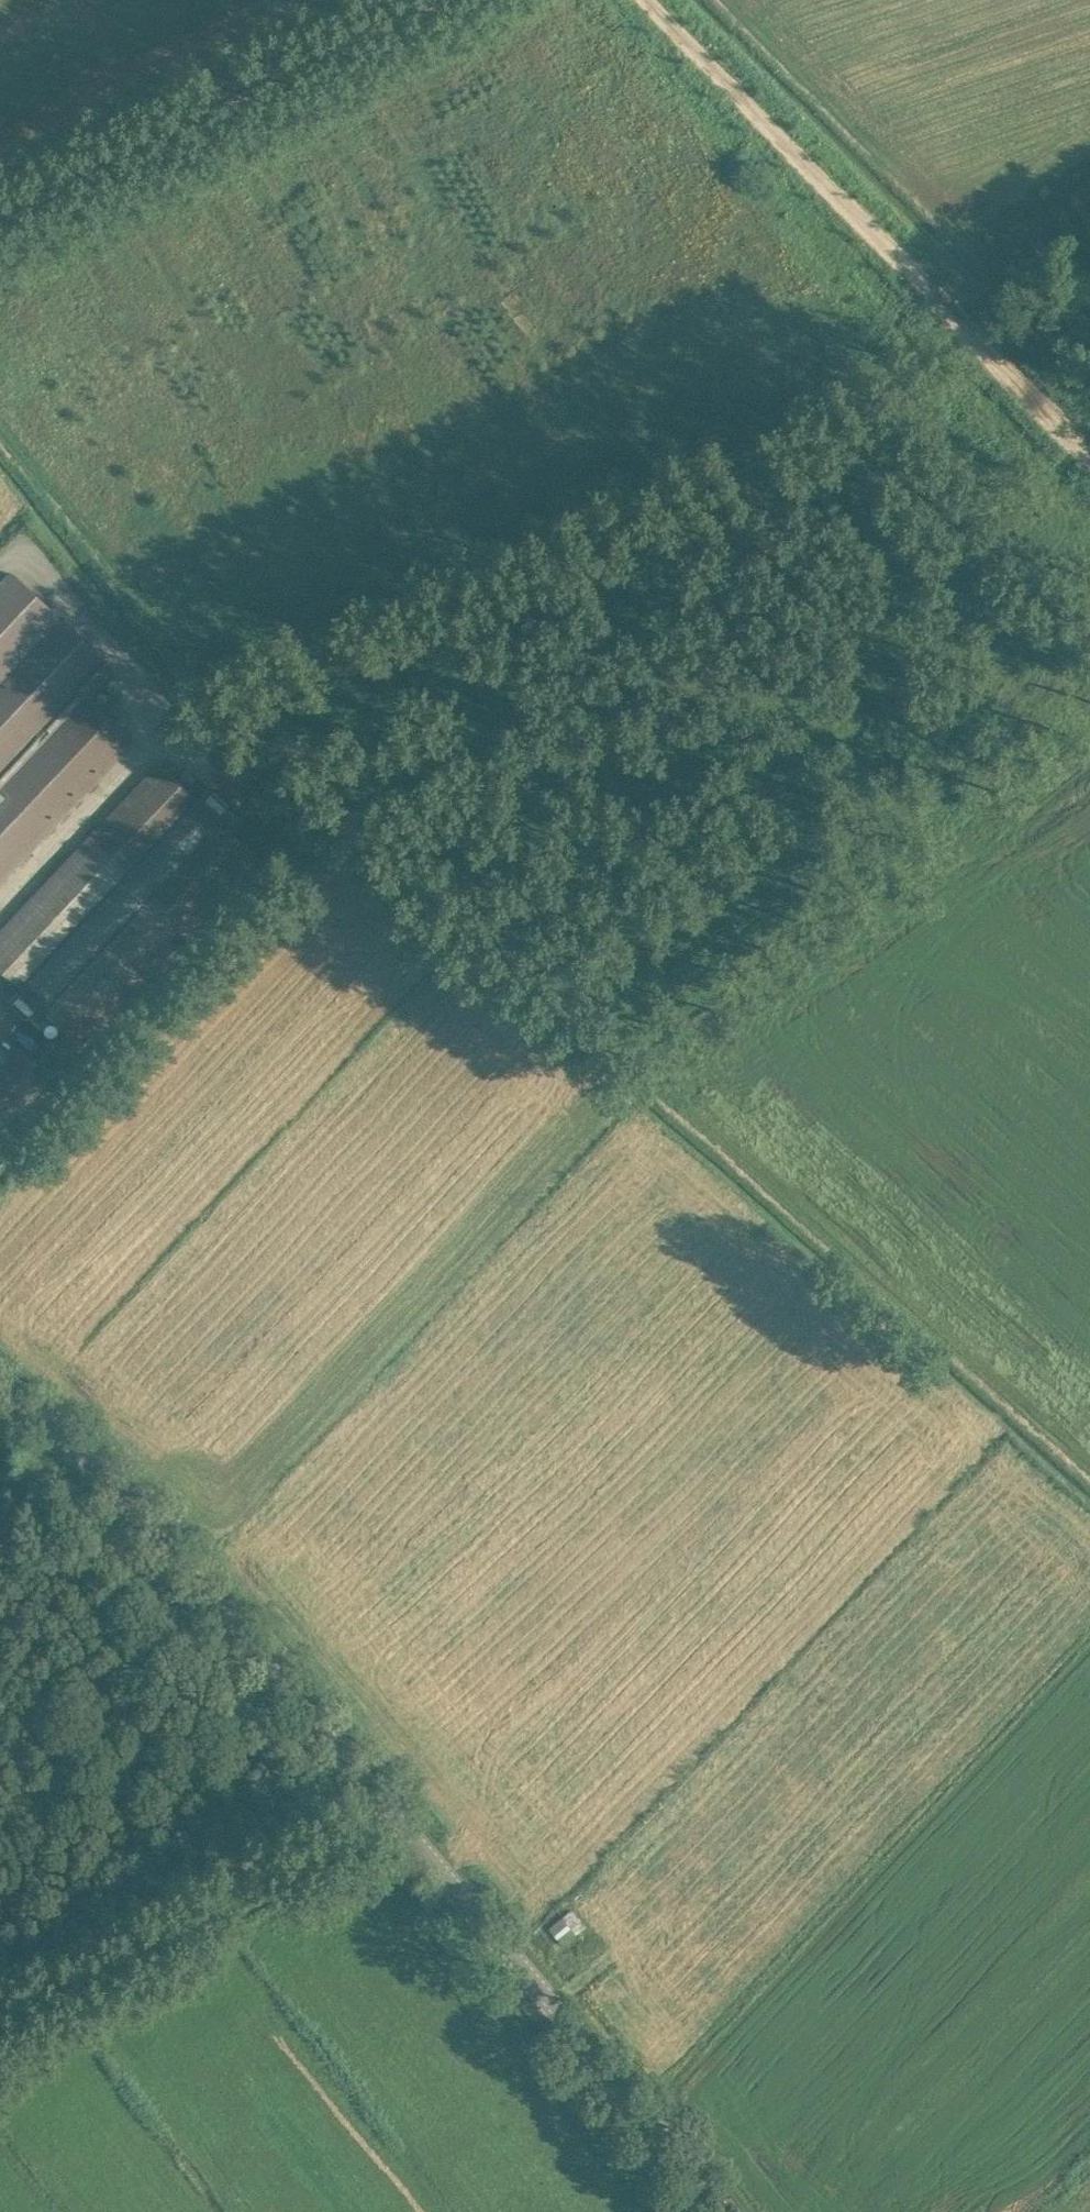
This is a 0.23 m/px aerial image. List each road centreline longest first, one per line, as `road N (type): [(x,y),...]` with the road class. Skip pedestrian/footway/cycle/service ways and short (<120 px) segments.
road 1 (tertiary): [(728,2211),(105,1470),(0,1382)]
road 2 (track): [(1089,446),(642,0)]
road 3 (track): [(0,2027),(391,1812)]

